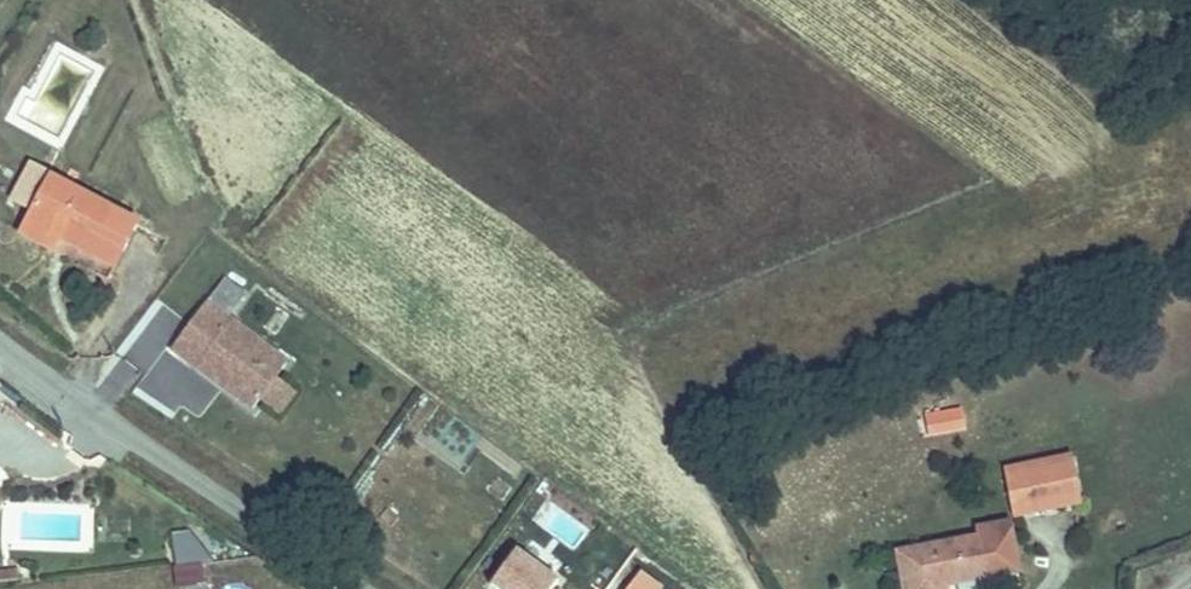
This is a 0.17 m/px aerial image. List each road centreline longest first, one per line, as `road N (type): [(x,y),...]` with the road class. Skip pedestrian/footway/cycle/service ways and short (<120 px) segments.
road 1 (residential): [(365,588),(0,340)]

